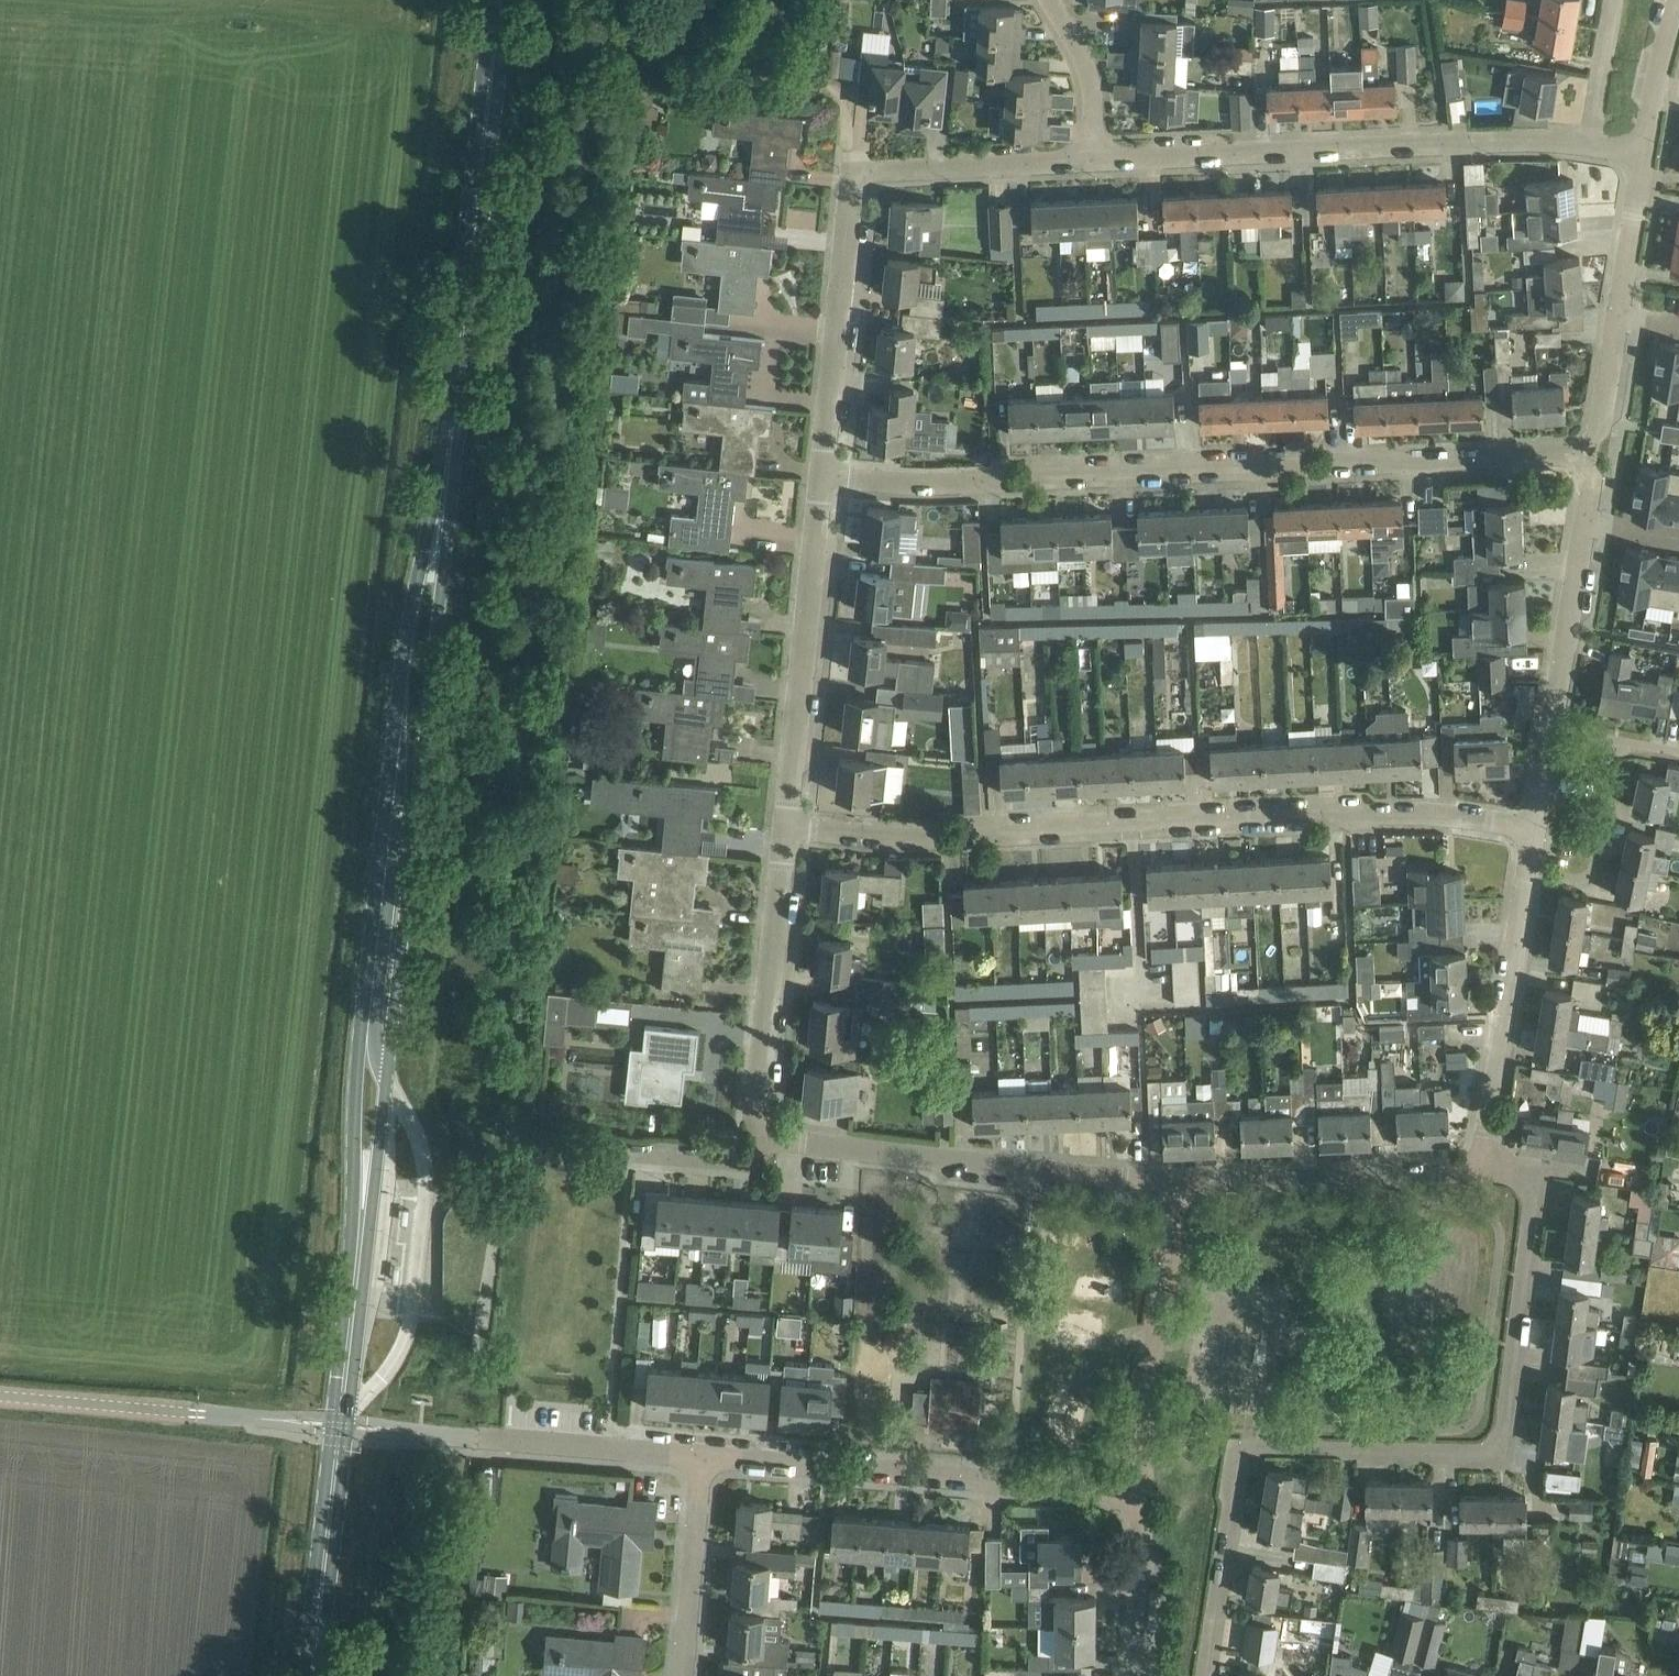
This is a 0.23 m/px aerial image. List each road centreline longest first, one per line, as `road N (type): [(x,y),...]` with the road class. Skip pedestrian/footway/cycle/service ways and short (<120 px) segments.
road 1 (primary): [(454,409),(410,601),(360,1027),(352,1182),(358,1253)]
road 2 (primary): [(358,1253),(377,1182),(458,448),(454,409)]
road 3 (residential): [(1205,1675),(1242,1461),(1260,1452),(1470,1454),(1494,1443),(1533,1216),(1530,1194),(1513,1176),(1482,1170)]
road 4 (residential): [(823,473),(933,481),(1591,458)]
road 5 (residential): [(784,827),(928,839),(1428,814),(1533,829)]
road 6 (residential): [(823,473),(850,179),(1093,159)]
road 7 (residential): [(1093,159),(1535,139),(1591,149)]
road 8 (residential): [(1141,1492),(700,1458)]
road 9 (primary): [(312,1675),(358,1253)]
road 10 (primary): [(499,0),(454,409)]
road 11 (residential): [(1177,1186),(778,1140)]
road 12 (residential): [(784,827),(823,473)]
road 13 (residential): [(778,1140),(761,1129),(755,1110),(784,827)]
road 14 (unclassified): [(1141,1492),(1141,1407),(1177,1186)]
road 15 (unclassified): [(1482,1170),(1177,1186)]
road 16 (unclassified): [(1482,1170),(1526,872)]
road 17 (residential): [(700,1458),(477,1438)]
road 18 (residential): [(683,1675),(700,1458)]
road 19 (residential): [(1526,872),(1589,883),(1616,741)]
road 20 (unclassified): [(1550,728),(1581,522)]
road 21 (unclassified): [(197,1414),(0,1396)]
road 22 (unclassified): [(1143,1675),(1141,1492)]
road 23 (residential): [(1093,159),(1092,77),(1048,0)]
road 24 (unclassified): [(1640,158),(1678,0)]
road 25 (unclassified): [(1615,315),(1640,158)]
road 26 (residential): [(778,1140),(738,1165),(631,1157)]
road 27 (residential): [(1591,149),(1617,0)]
road 28 (unclassified): [(1591,458),(1615,315)]

